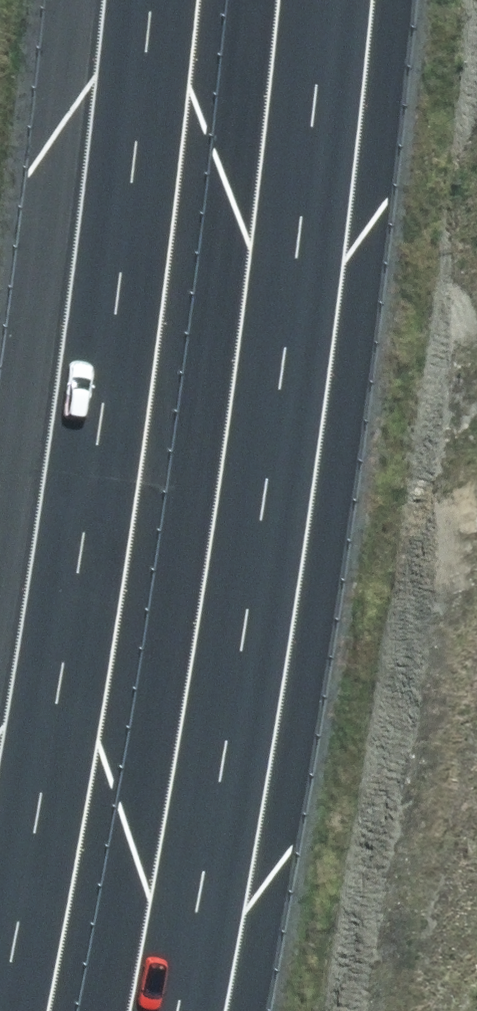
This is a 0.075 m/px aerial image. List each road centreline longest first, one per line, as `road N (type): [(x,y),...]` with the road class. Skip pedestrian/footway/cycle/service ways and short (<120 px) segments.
road 1 (motorway): [(321,0),(250,599),(161,1010)]
road 2 (motorway): [(0,1010),(103,432),(155,0)]

